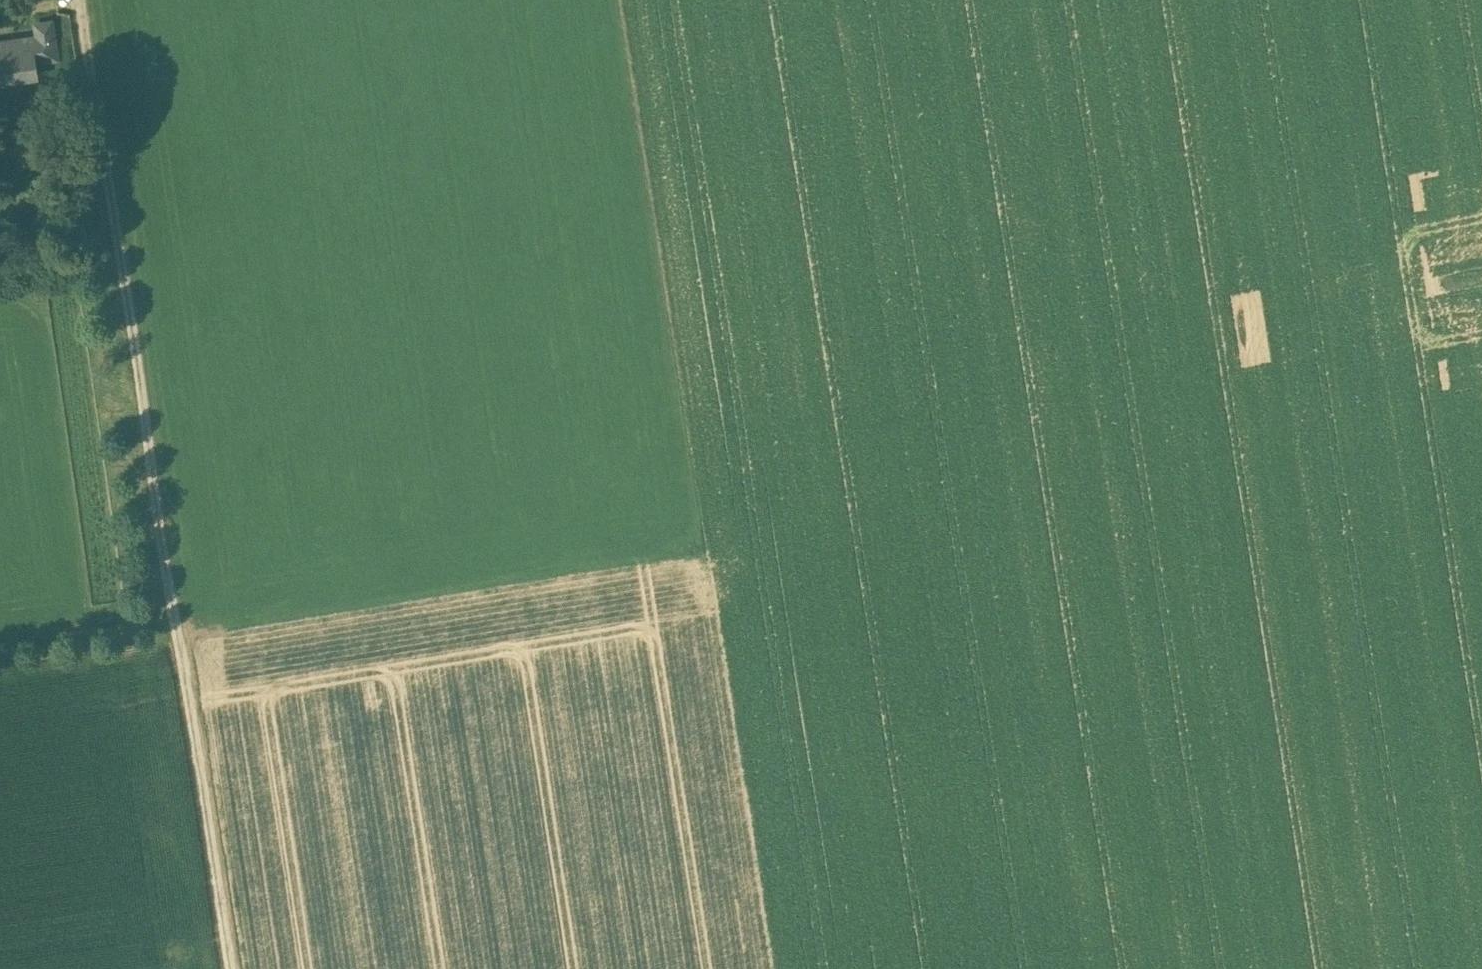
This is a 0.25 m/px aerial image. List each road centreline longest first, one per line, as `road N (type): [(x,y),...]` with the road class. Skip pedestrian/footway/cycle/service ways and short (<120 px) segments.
road 1 (unclassified): [(235,968),(87,0)]

